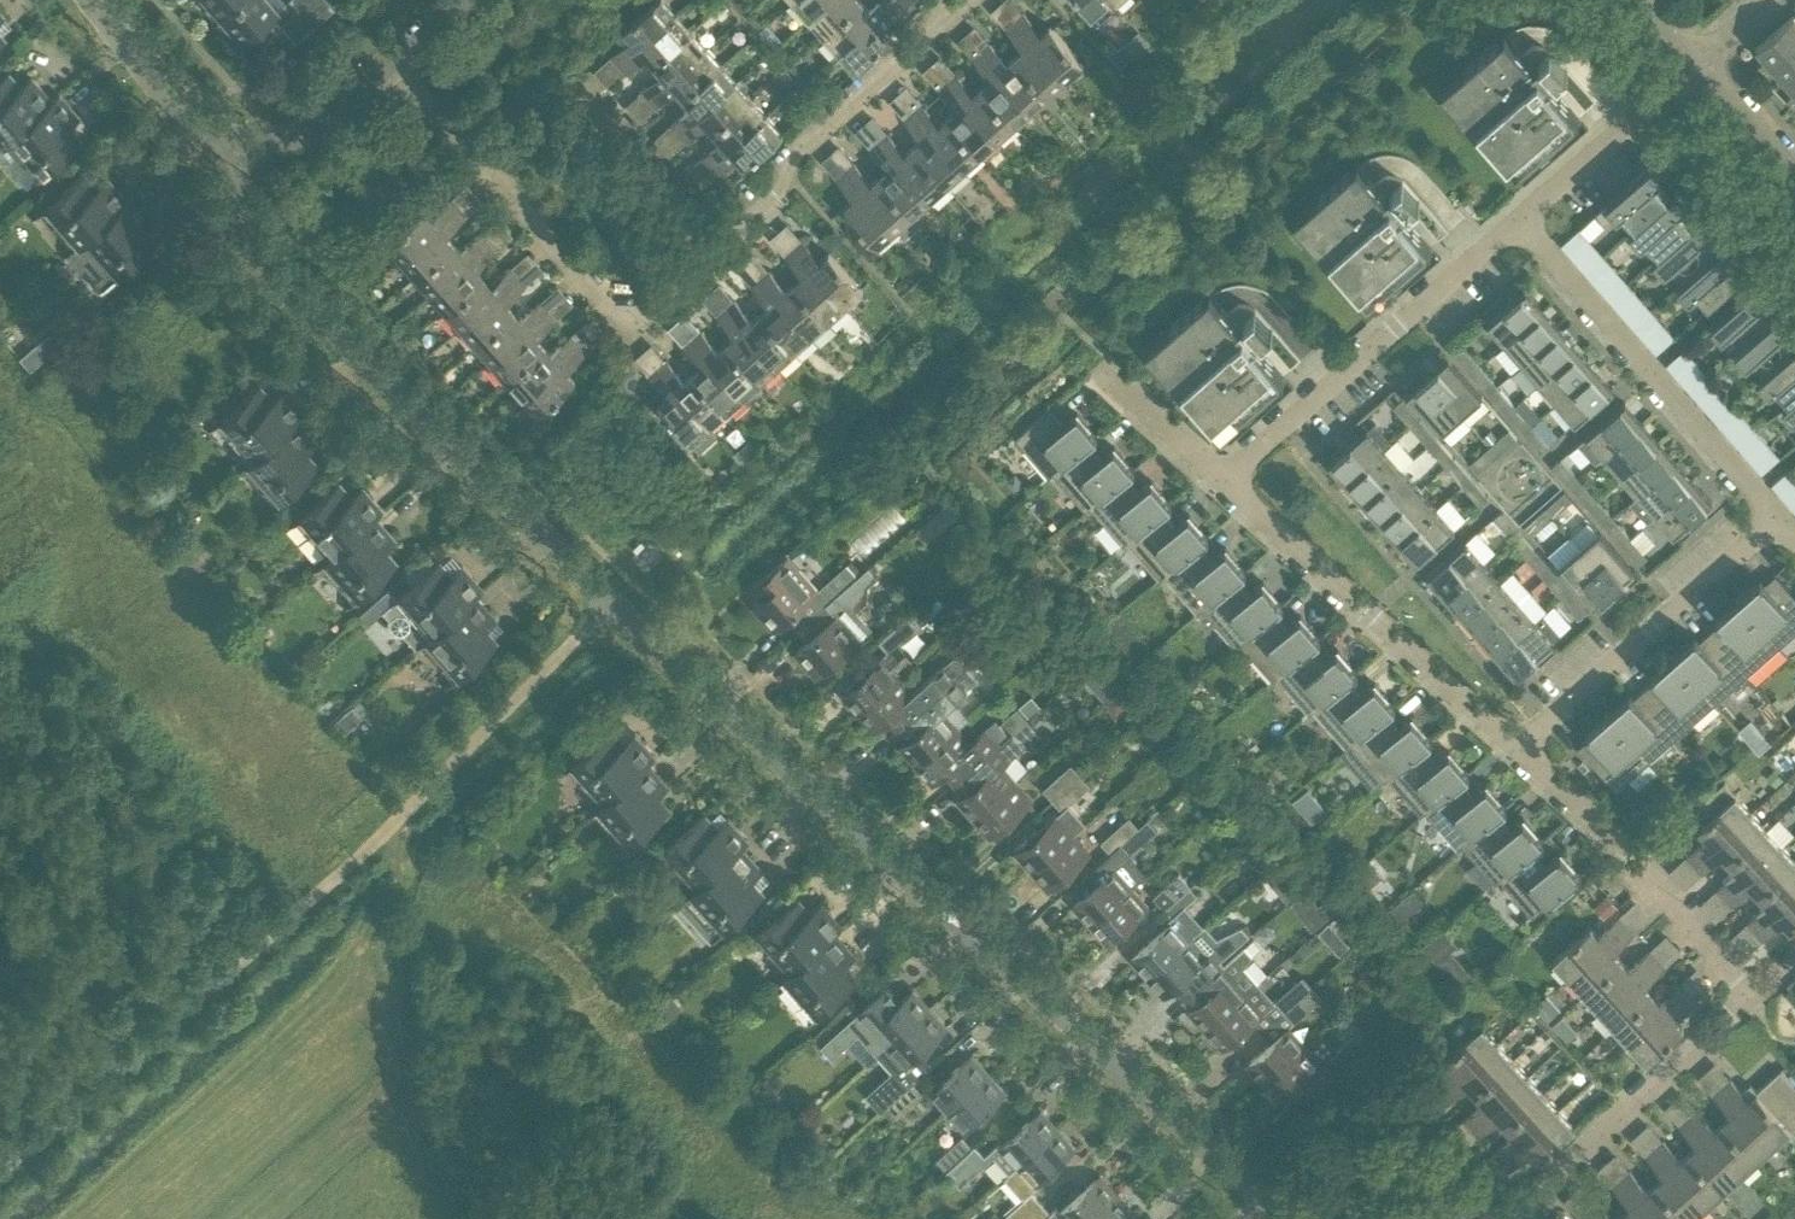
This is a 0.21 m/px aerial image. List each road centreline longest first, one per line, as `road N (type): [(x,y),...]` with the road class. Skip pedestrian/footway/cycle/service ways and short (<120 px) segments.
road 1 (residential): [(1251,1188),(611,602),(253,244),(246,140)]
road 2 (residential): [(716,251),(634,326),(394,59)]
road 3 (residential): [(1519,748),(1221,479)]
road 4 (residential): [(1221,479),(1518,219)]
road 5 (residential): [(1776,513),(1518,219)]
road 6 (residential): [(961,0),(804,150),(777,197),(716,251)]
road 7 (residential): [(1519,748),(1776,513)]
road 8 (residential): [(1512,1218),(1755,996)]
road 9 (residential): [(1497,1218),(1436,1155),(1396,1158),(1339,1209),(1272,1209)]
road 10 (residential): [(1518,219),(1695,64)]
road 11 (residential): [(716,251),(576,87)]
road 12 (residential): [(246,140),(183,114),(94,0)]
road 13 (residential): [(1755,996),(1627,857)]
road 14 (residential): [(246,140),(303,132),(394,59)]
road 15 (residential): [(1221,479),(1102,373)]
road 16 (residential): [(1627,857),(1519,748)]
road 17 (residential): [(1794,178),(1695,64)]

